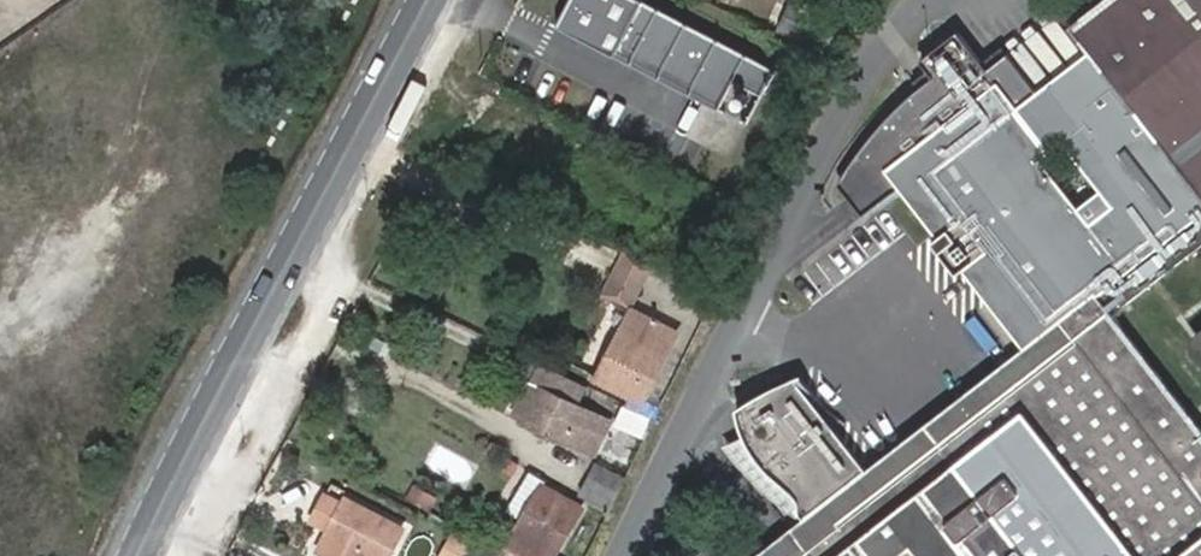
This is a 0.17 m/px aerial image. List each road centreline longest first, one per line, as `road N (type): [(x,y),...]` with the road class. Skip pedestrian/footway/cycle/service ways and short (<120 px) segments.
road 1 (tertiary): [(139,555),(431,0)]

